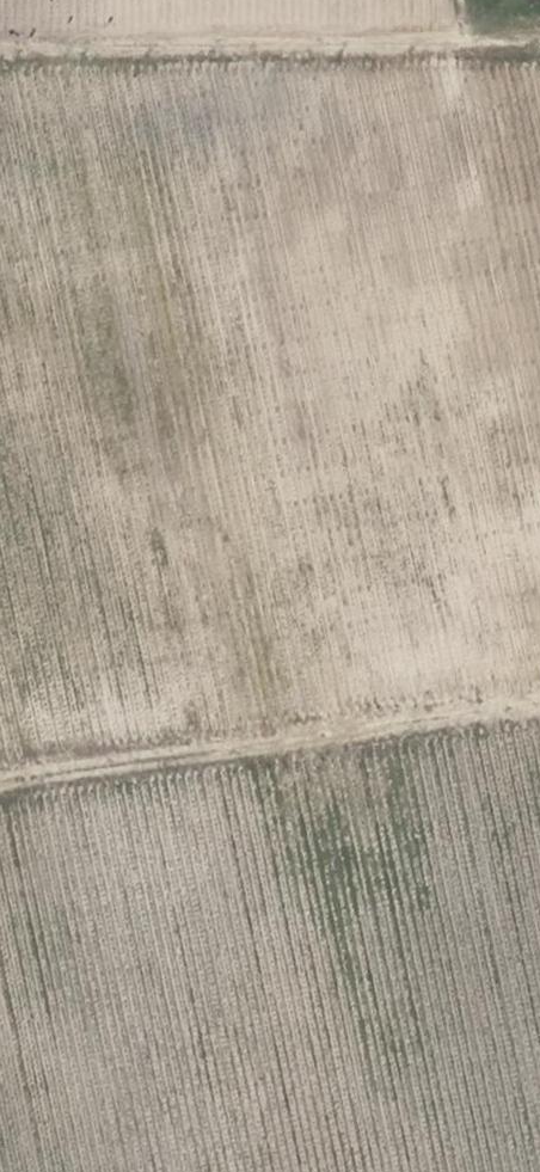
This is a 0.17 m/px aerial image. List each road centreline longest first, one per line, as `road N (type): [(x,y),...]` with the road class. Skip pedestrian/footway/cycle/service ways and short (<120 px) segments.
road 1 (track): [(539,705),(0,779)]
road 2 (track): [(0,49),(539,37)]

